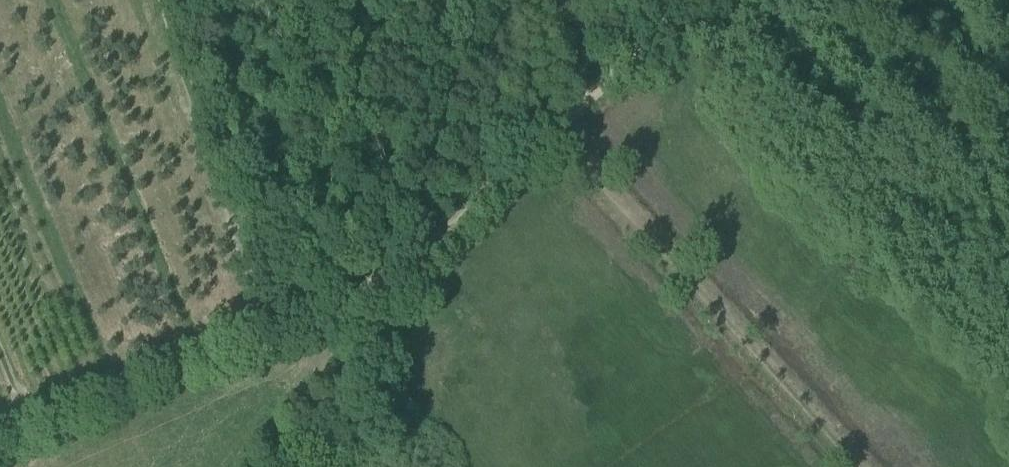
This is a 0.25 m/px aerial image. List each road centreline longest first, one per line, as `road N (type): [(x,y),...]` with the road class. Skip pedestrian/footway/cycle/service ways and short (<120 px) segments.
road 1 (track): [(554,131),(405,269),(331,292),(0,439)]
road 2 (track): [(864,466),(554,131)]
road 3 (track): [(405,269),(370,353),(284,466)]
road 4 (track): [(695,0),(554,131)]

